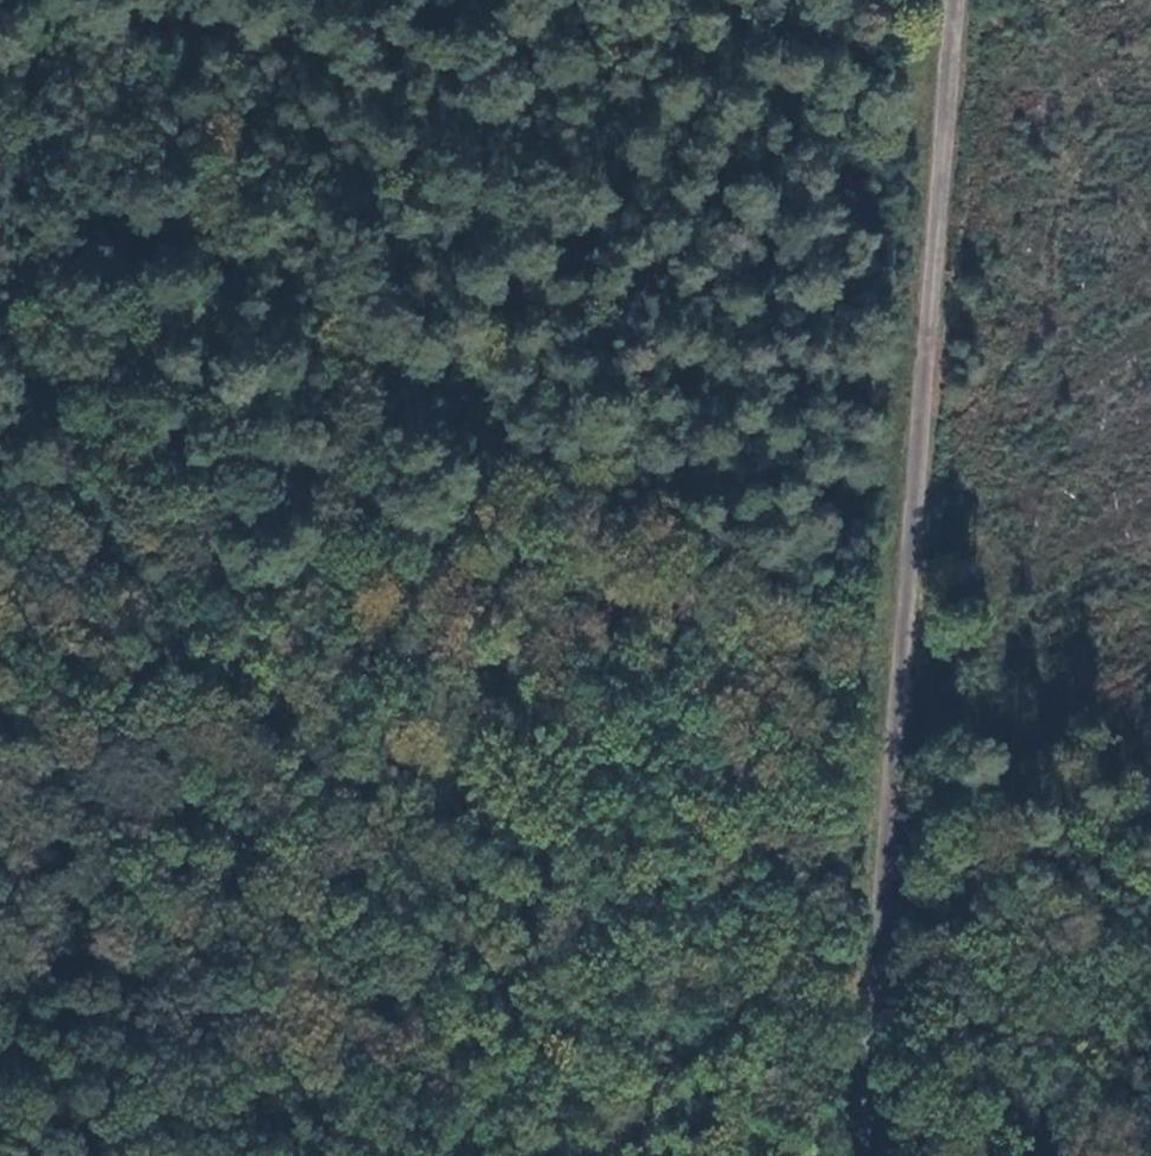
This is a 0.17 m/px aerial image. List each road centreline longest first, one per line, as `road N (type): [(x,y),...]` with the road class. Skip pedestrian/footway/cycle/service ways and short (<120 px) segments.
road 1 (track): [(966,0),(881,1155)]

